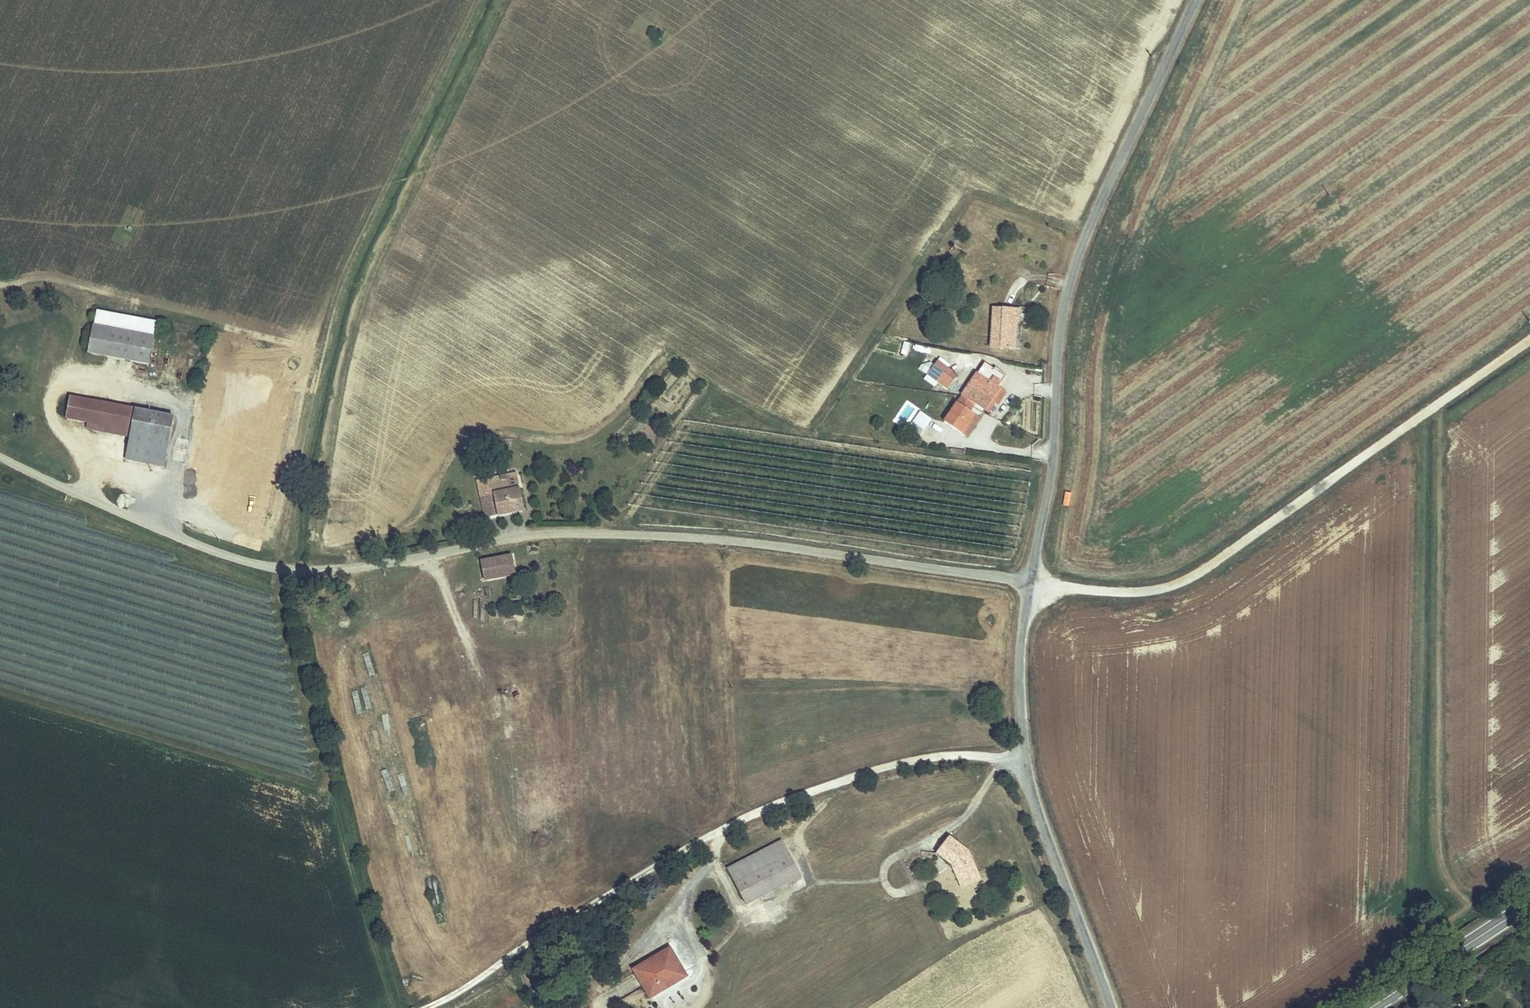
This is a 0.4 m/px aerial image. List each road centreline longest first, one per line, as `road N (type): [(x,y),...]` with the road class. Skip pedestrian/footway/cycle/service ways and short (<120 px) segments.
road 1 (unclassified): [(1030,580),(770,544),(523,531),(329,572),(242,562),(0,456)]
road 2 (unclassified): [(1024,760),(932,756),(790,797),(717,829),(423,1007)]
road 3 (tertiary): [(1193,0),(1088,223),(1069,283),(1053,456),(1030,580)]
road 4 (unclassified): [(1030,580),(1131,591),(1174,582),(1529,339)]
road 5 (tertiary): [(1024,760),(1114,1007)]
road 6 (primary): [(1529,903),(1369,1007)]
road 7 (tertiary): [(1030,580),(1018,689),(1024,760)]

